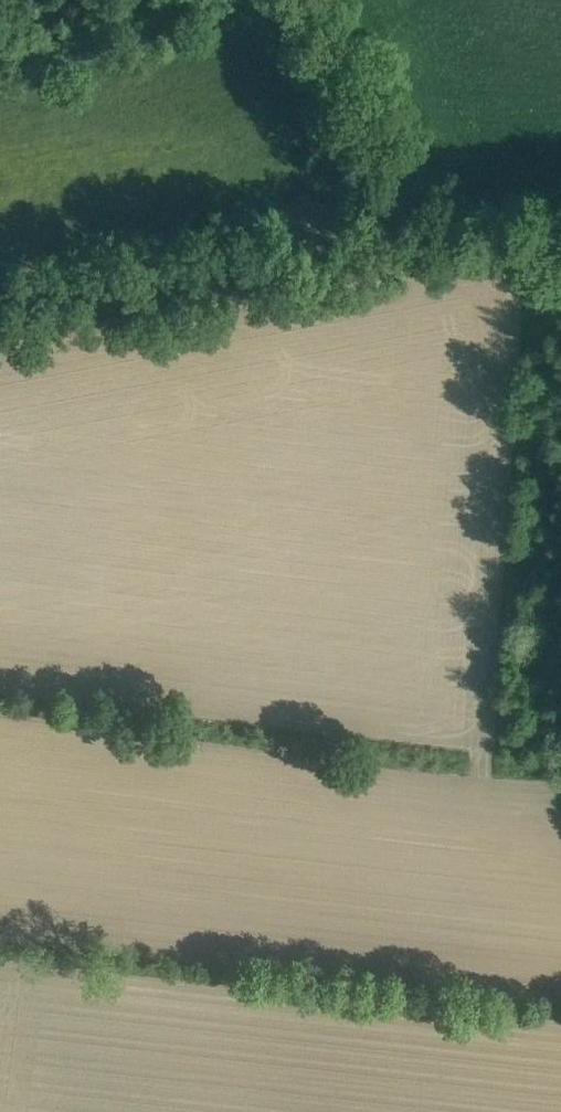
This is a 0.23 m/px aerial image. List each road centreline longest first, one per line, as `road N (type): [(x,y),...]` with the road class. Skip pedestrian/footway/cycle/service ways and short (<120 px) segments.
road 1 (track): [(504,225),(434,241),(381,226),(0,299)]

